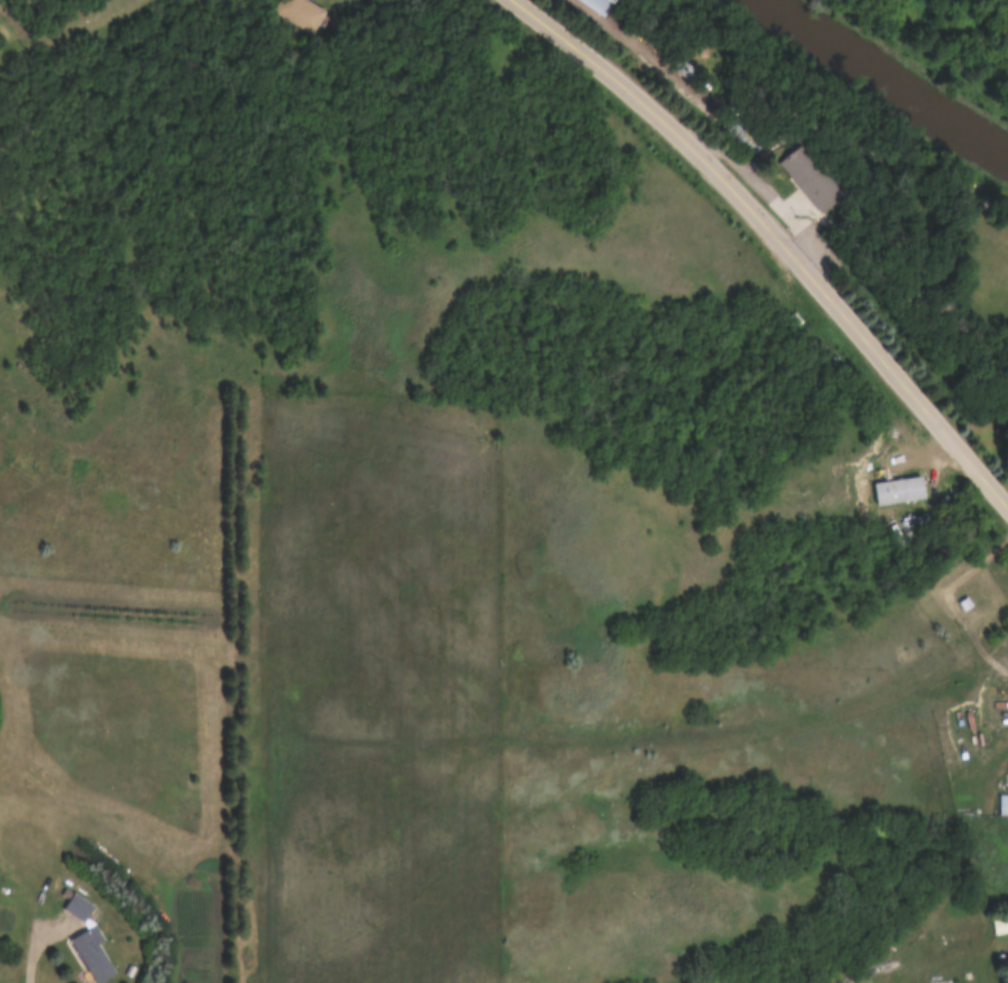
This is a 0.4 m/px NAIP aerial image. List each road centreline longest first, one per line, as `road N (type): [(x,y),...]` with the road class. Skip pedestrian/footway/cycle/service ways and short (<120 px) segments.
road 1 (tertiary): [(523,0),(726,178),(1007,500)]

